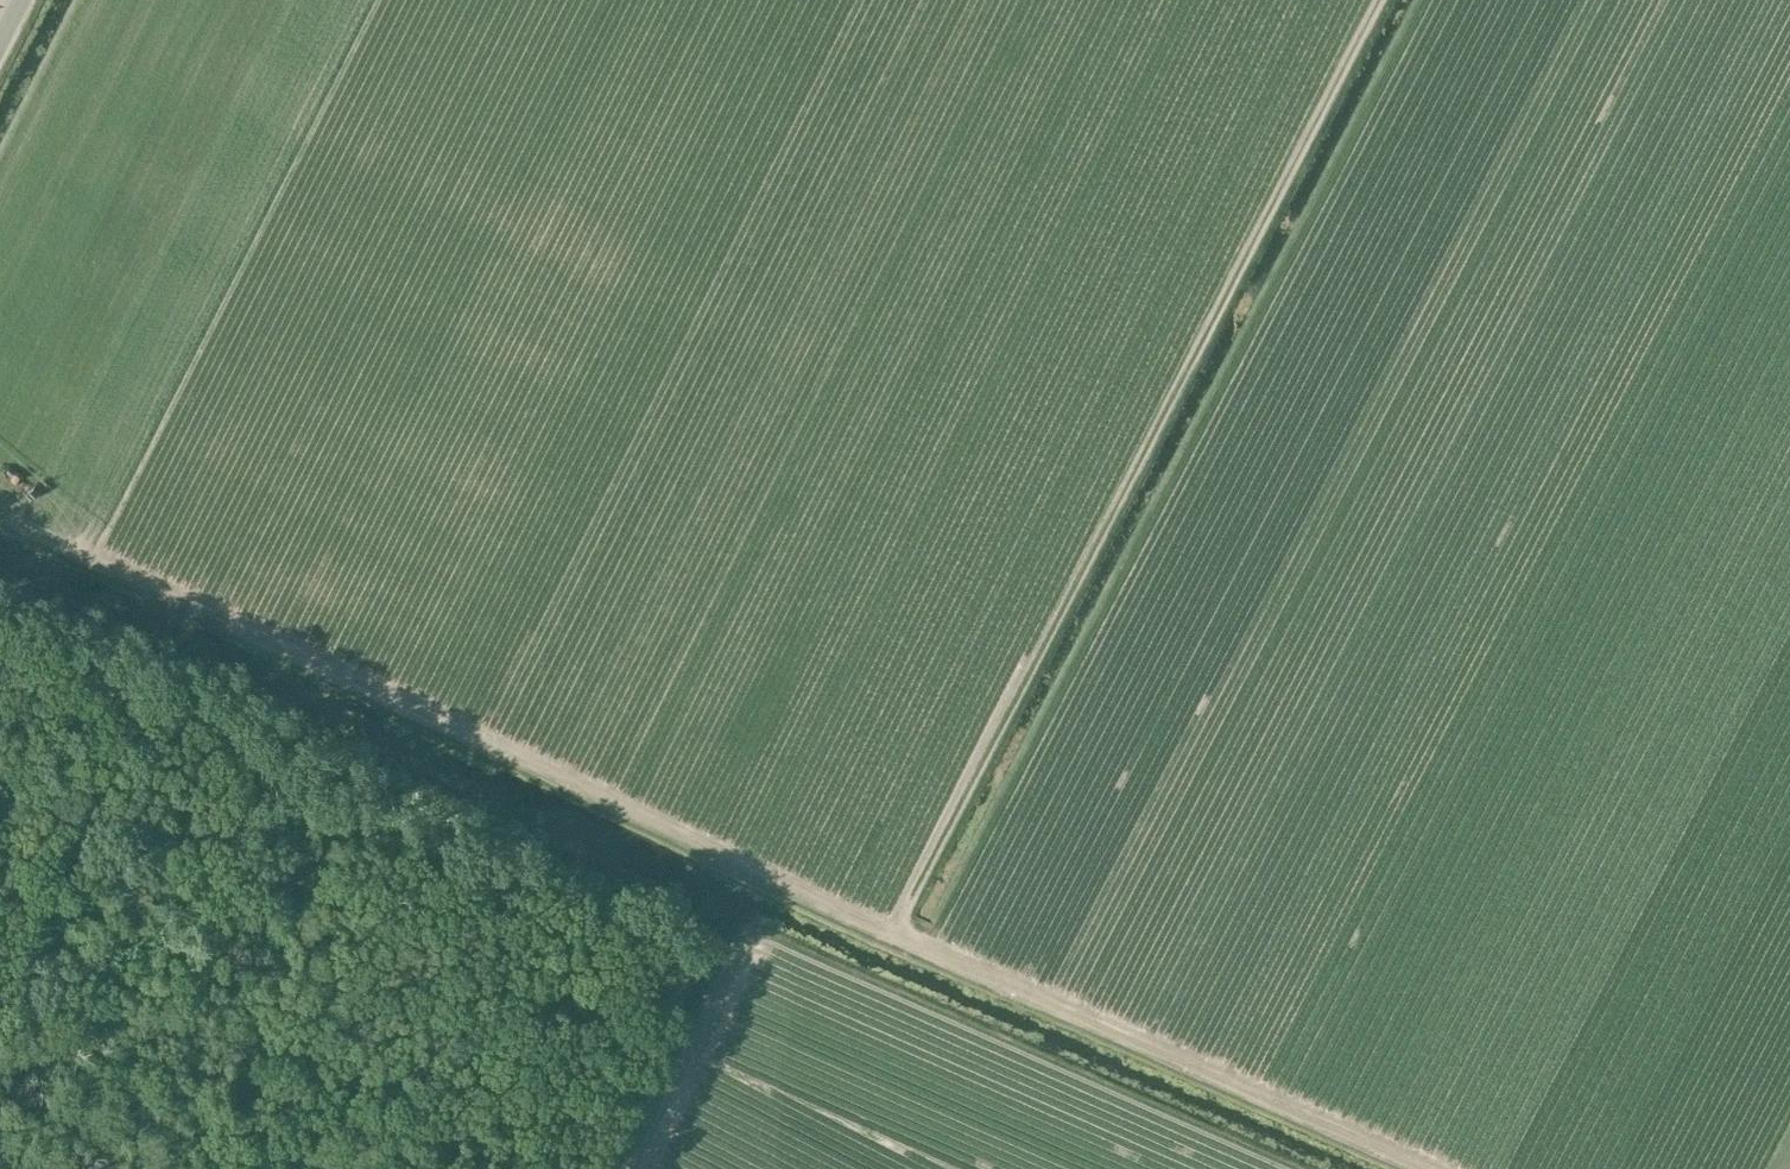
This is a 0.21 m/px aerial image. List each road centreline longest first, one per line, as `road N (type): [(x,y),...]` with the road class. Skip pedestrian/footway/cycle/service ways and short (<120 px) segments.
road 1 (track): [(1378,0),(894,933),(0,505)]
road 2 (track): [(894,933),(1429,1168)]
road 3 (track): [(639,1168),(741,955)]

